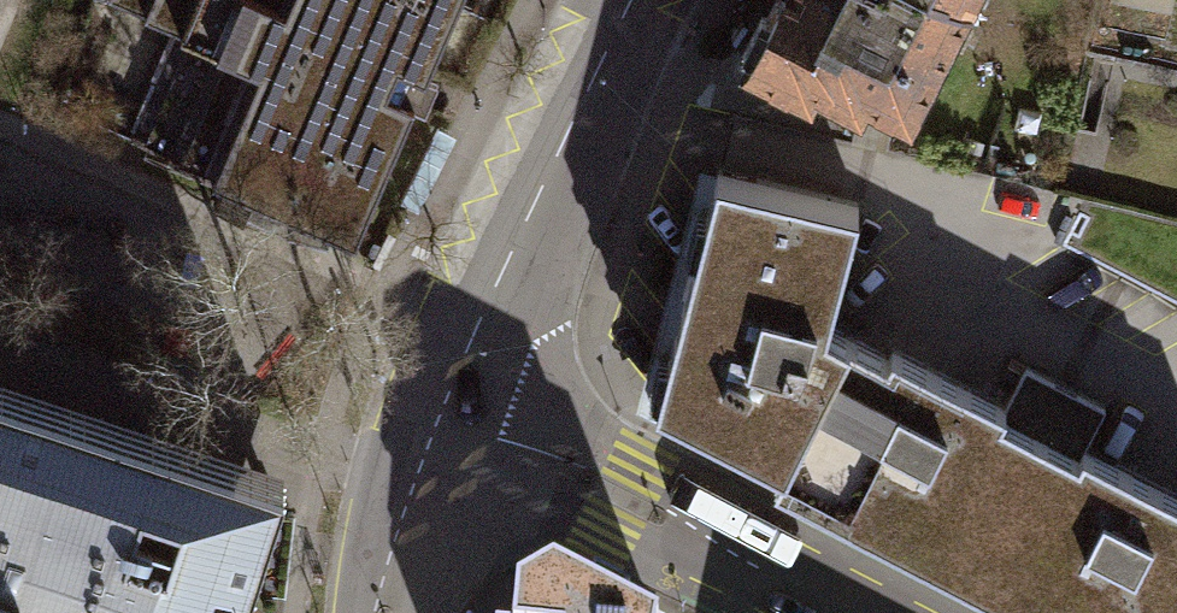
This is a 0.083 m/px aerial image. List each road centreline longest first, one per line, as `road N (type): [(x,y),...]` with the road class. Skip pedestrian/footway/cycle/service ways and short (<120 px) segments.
road 1 (tertiary): [(633,0),(440,415)]
road 2 (residential): [(440,415),(836,612)]
road 3 (tertiary): [(440,415),(387,612)]

